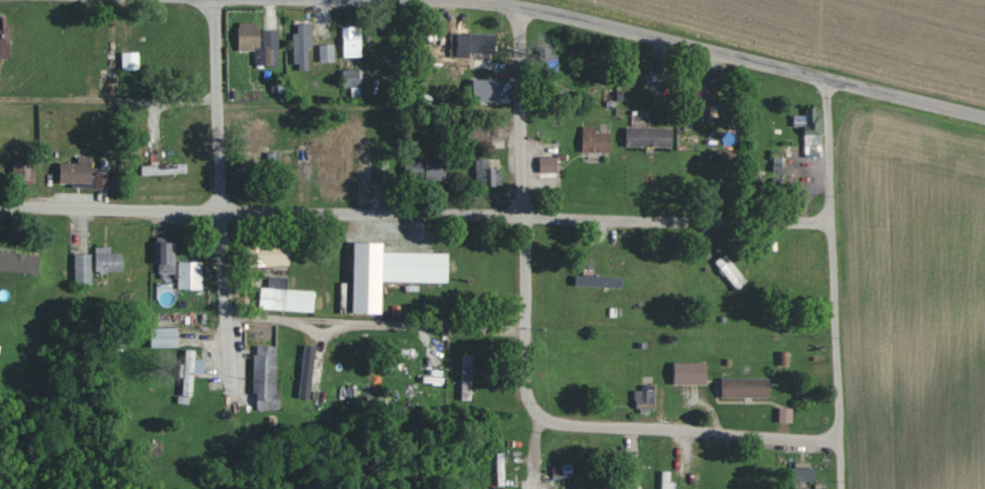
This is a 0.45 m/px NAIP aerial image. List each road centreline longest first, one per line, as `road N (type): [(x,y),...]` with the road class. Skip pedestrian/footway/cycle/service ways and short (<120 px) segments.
road 1 (residential): [(829,216),(0,201)]
road 2 (residential): [(514,0),(984,112)]
road 3 (residential): [(575,418),(549,415),(527,388),(514,0)]
road 4 (residential): [(839,488),(824,71)]
road 5 (residential): [(222,378),(212,0)]
road 6 (residential): [(837,428),(575,418)]

